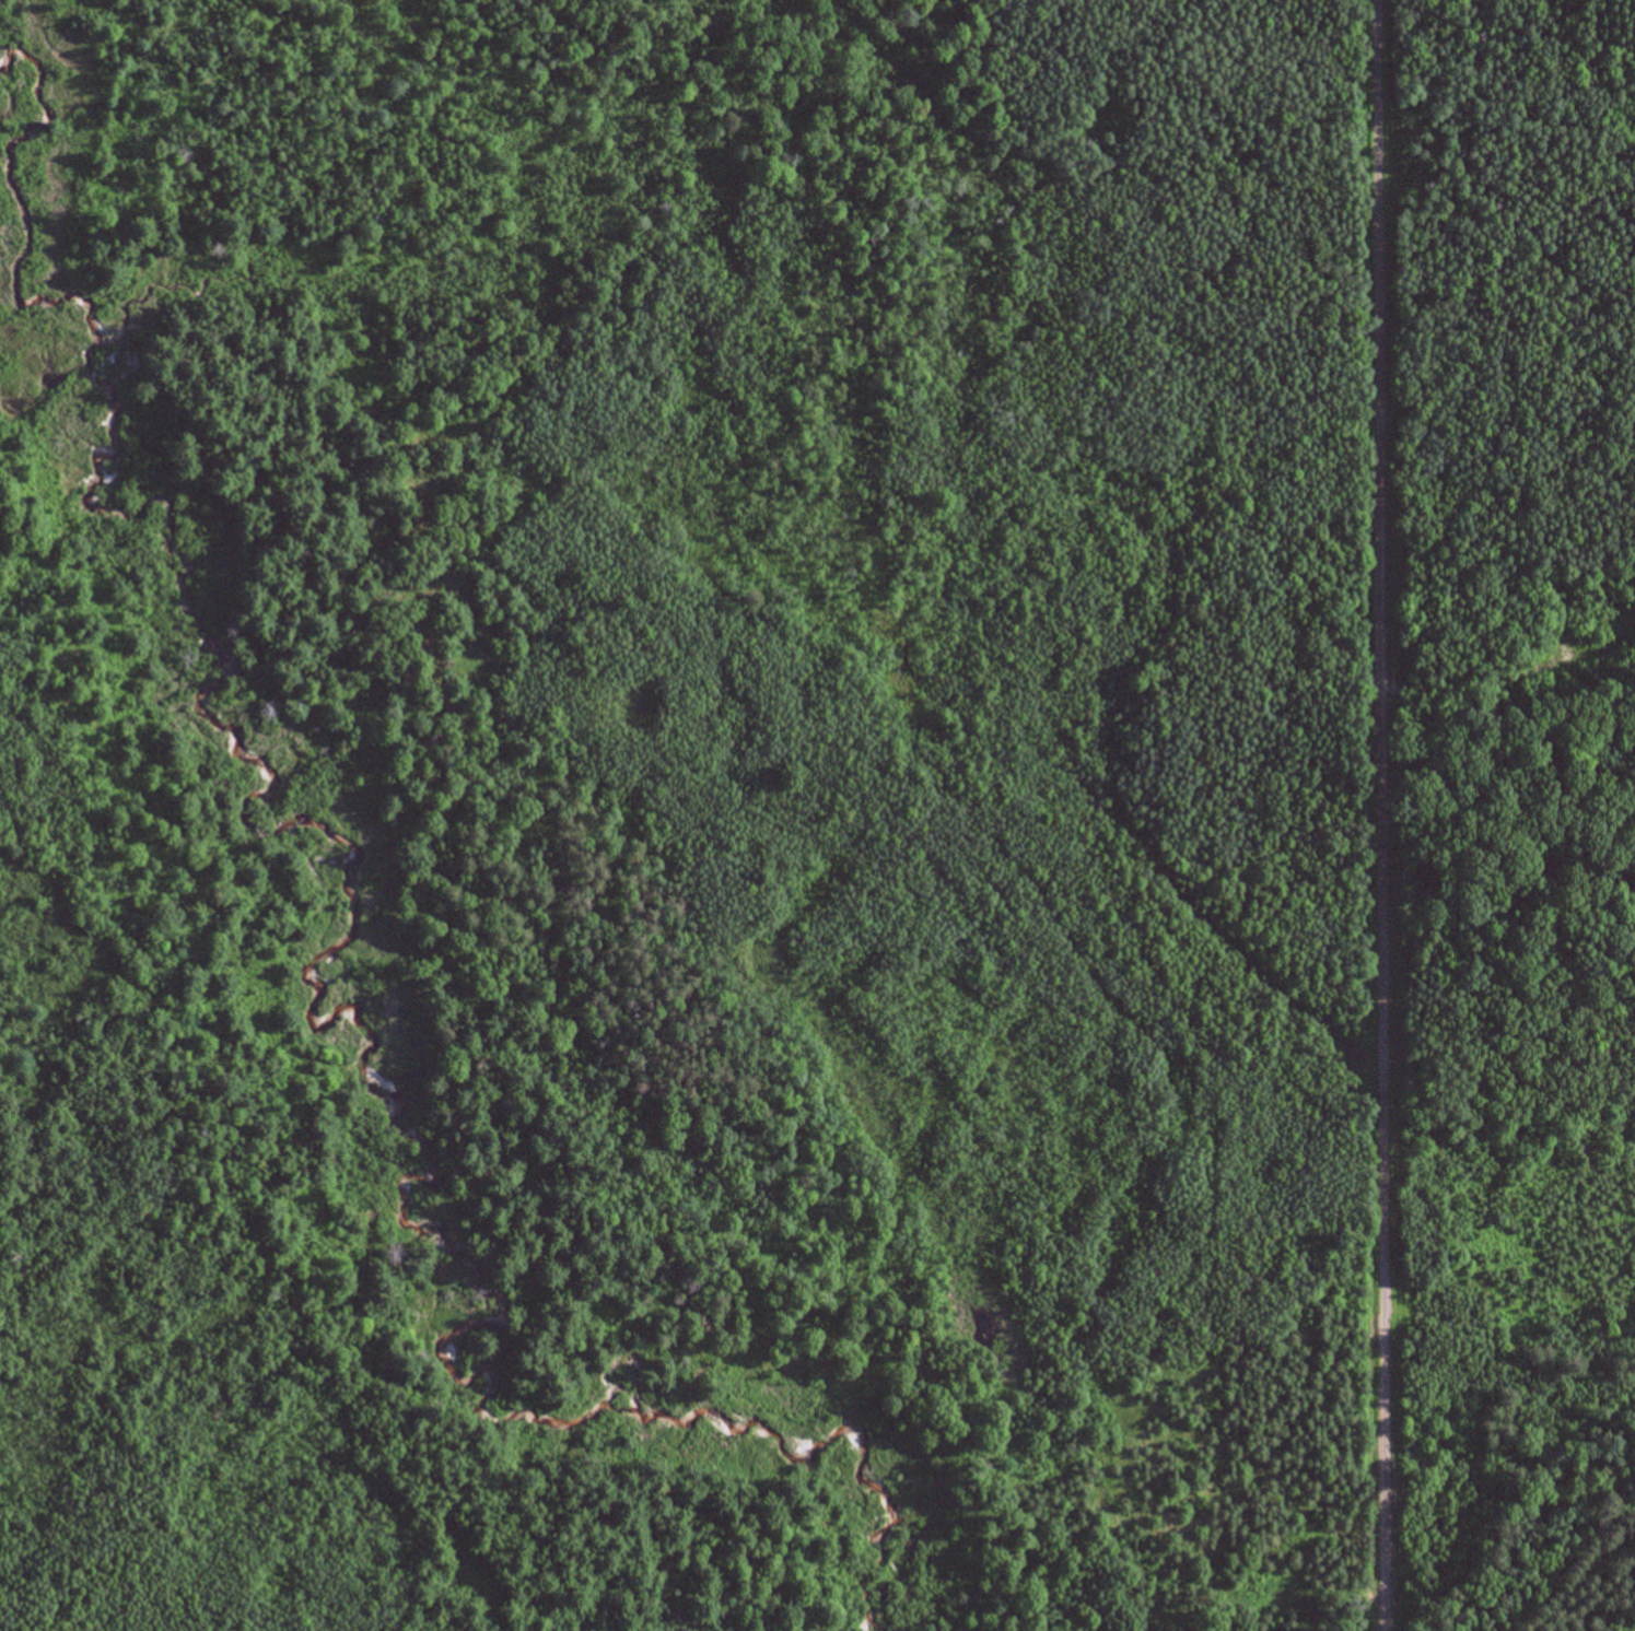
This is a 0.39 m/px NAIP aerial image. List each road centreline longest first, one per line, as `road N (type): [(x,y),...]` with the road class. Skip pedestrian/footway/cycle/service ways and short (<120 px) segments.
road 1 (residential): [(1386,1630),(1374,0)]

